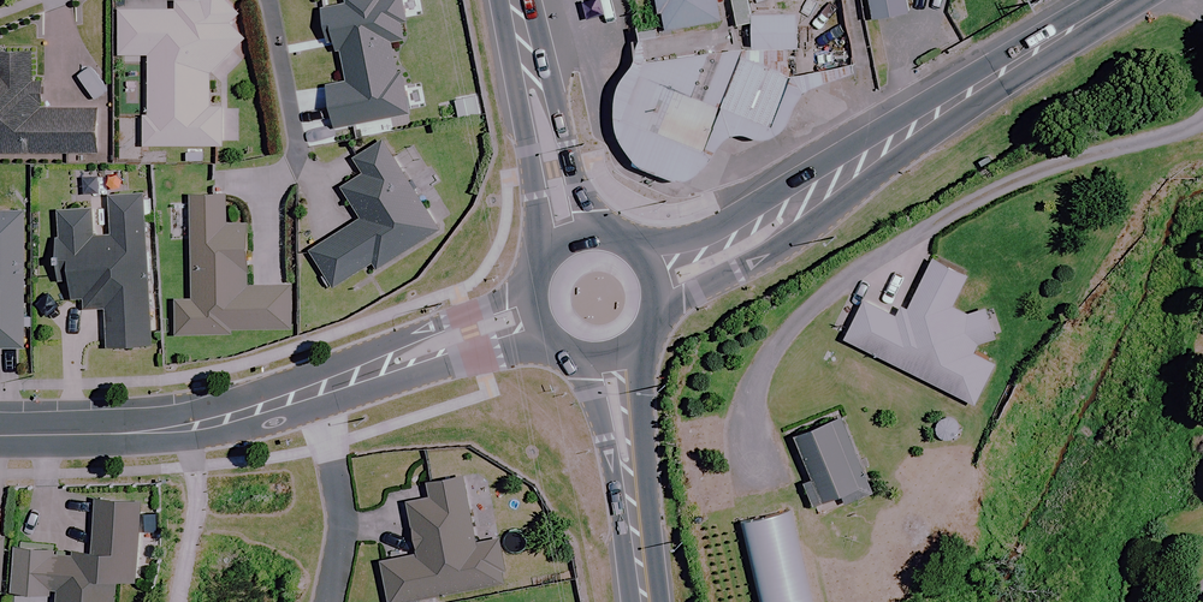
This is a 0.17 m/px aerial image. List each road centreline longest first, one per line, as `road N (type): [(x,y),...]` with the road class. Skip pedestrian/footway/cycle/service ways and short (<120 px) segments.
road 1 (tertiary): [(1122,0),(965,92),(768,224),(656,286)]
road 2 (tertiary): [(316,391),(191,428),(0,435)]
road 3 (secondary): [(638,601),(612,357)]
road 4 (secondary): [(569,238),(517,0)]
road 5 (tertiary): [(535,311),(316,391)]
road 6 (residential): [(332,601),(345,517),(316,391)]

